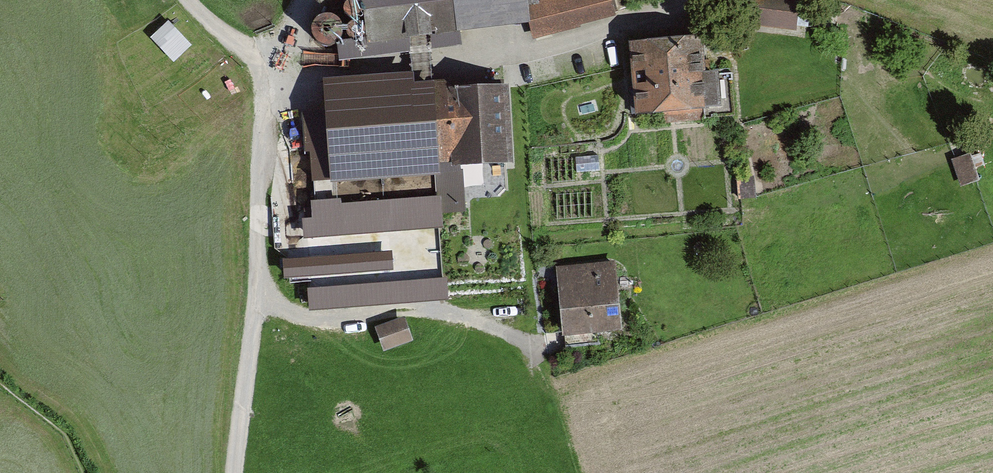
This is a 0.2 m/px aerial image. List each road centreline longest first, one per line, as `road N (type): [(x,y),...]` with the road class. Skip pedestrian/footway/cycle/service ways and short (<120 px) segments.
road 1 (track): [(275,59),(384,63),(555,44),(672,0)]
road 2 (track): [(268,74),(255,308),(236,472)]

